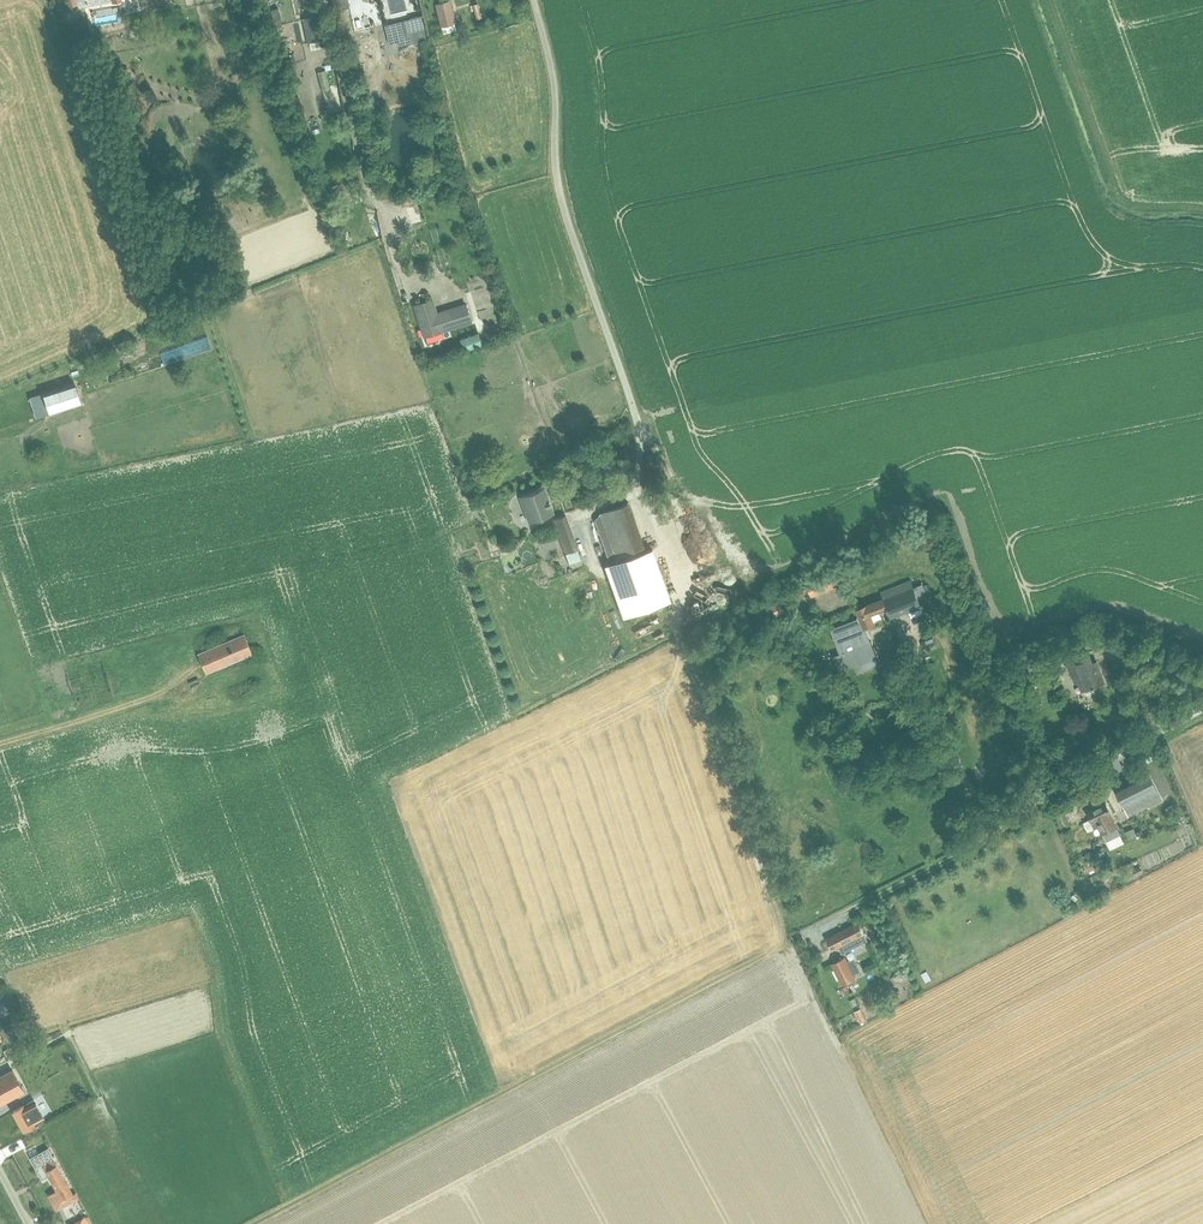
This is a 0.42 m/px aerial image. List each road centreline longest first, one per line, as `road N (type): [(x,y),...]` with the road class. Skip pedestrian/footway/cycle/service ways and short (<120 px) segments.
road 1 (track): [(249,1223),(796,937)]
road 2 (unclassified): [(1202,708),(1029,799),(980,840),(796,937)]
road 3 (residential): [(533,0),(550,69),(564,210),(635,421)]

